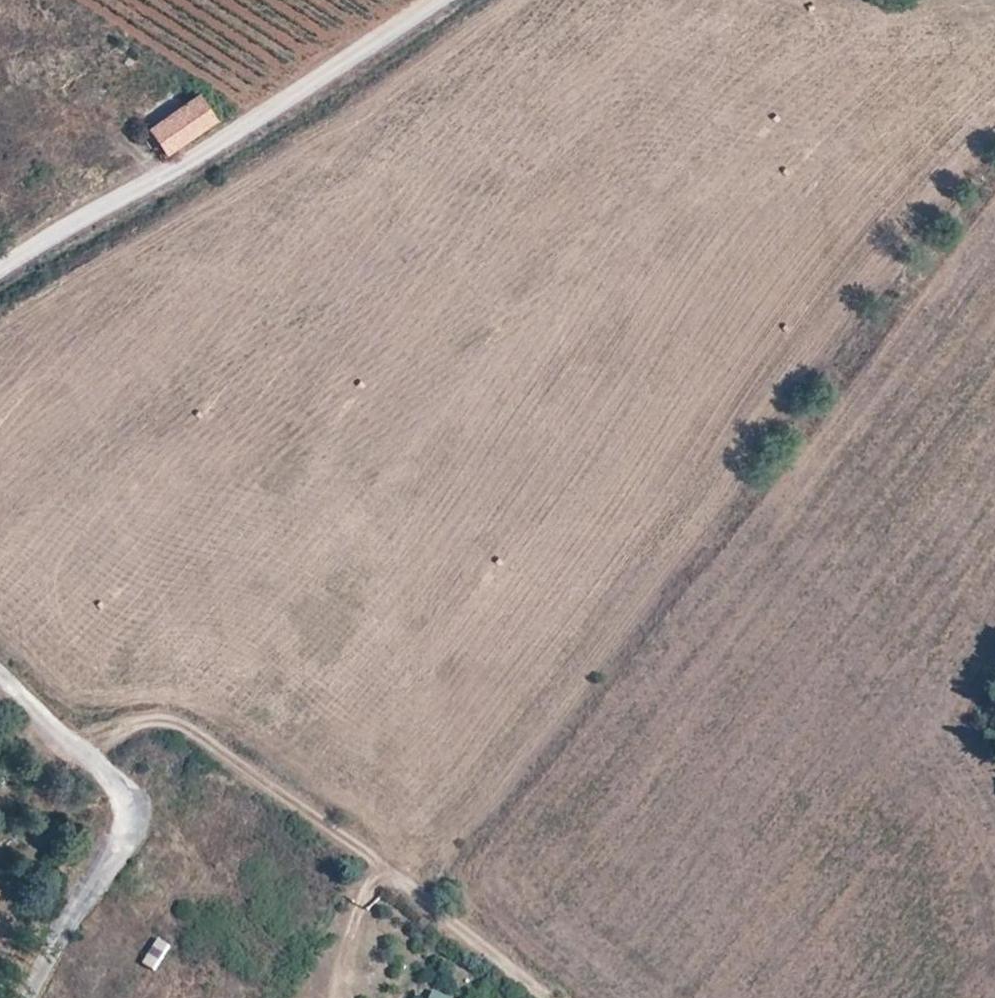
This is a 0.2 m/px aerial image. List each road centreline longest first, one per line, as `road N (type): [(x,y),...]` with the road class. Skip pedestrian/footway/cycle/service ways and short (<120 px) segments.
road 1 (track): [(543,997),(394,873),(168,722),(128,731),(90,759)]
road 2 (unclassified): [(0,265),(300,99),(442,0)]
road 3 (unclassified): [(0,677),(126,790),(132,816),(125,850),(29,997)]

